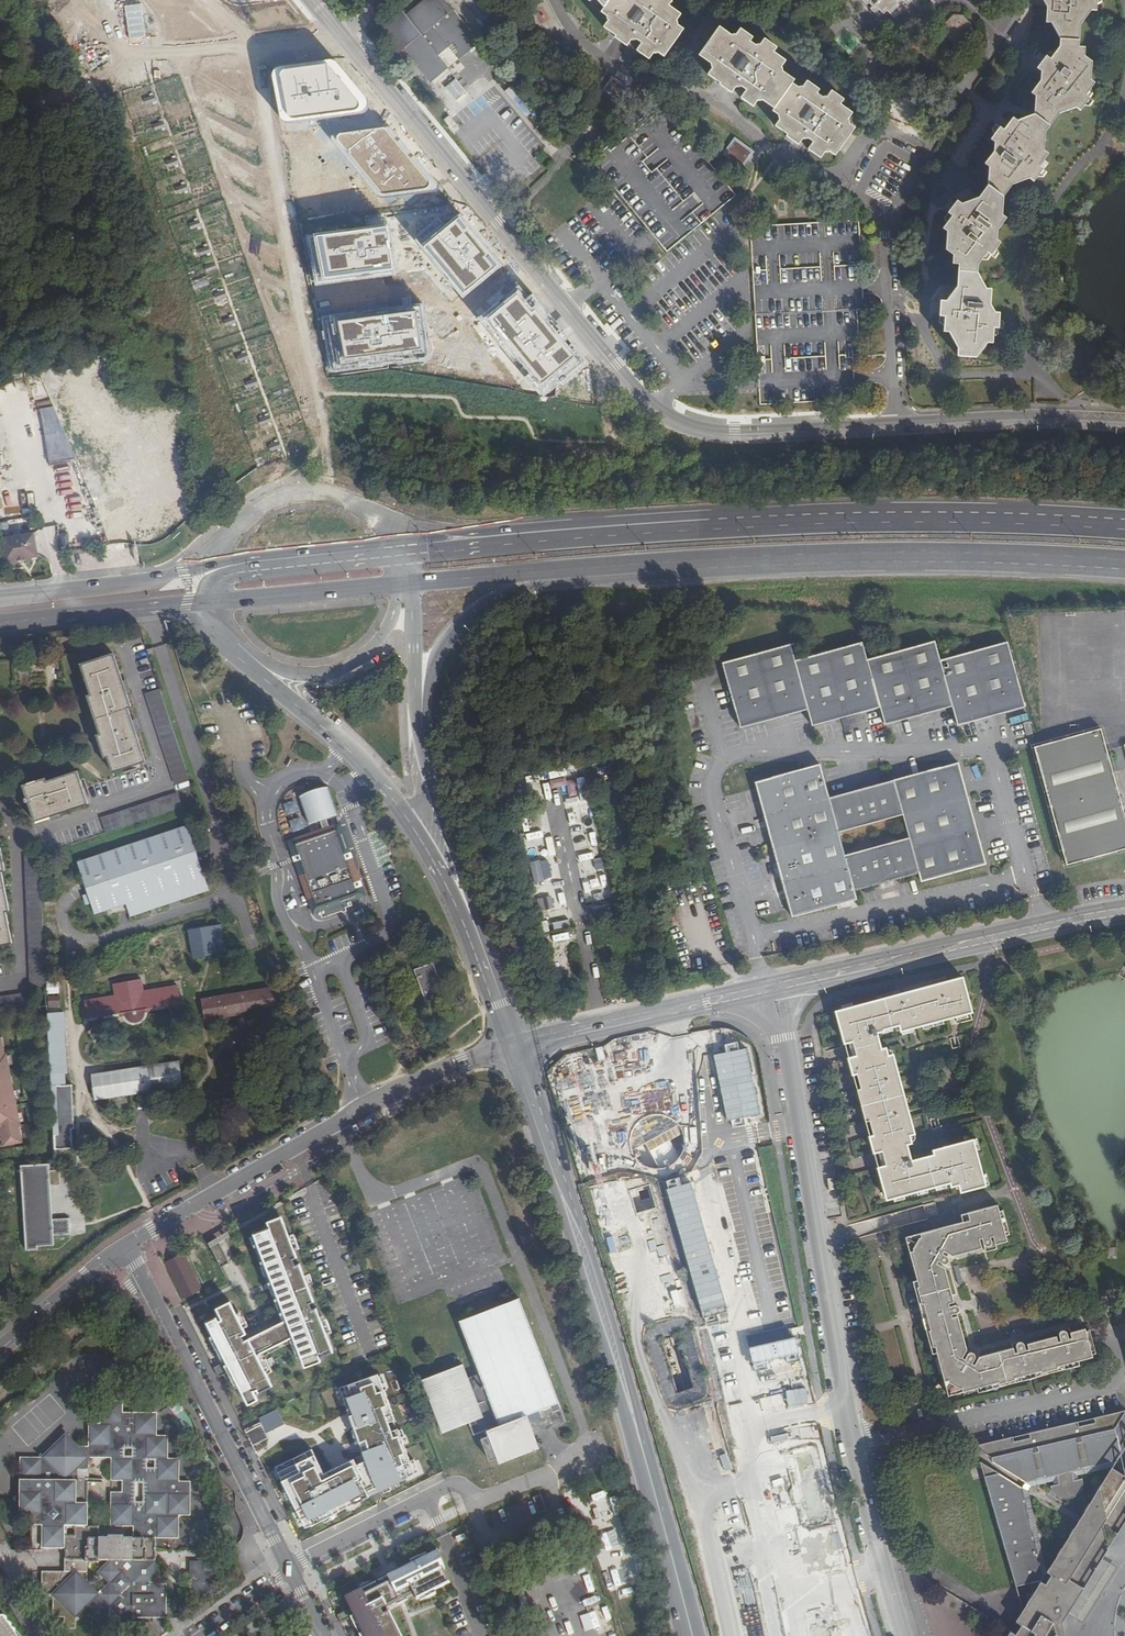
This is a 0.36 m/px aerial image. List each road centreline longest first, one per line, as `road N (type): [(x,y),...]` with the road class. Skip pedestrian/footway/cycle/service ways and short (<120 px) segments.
road 1 (residential): [(311,0),(633,387),(685,426),(735,435),(1040,419),(1124,422)]
road 2 (trunk): [(1124,524),(926,519),(678,530),(427,553)]
road 3 (trunk): [(433,582),(669,562),(910,557),(1124,565)]
road 4 (primary): [(515,1048),(603,1314),(692,1635)]
road 5 (residential): [(853,1446),(776,994)]
road 6 (tertiary): [(124,1246),(362,1107),(515,1048)]
road 7 (unknown): [(354,539),(367,644),(387,724),(464,899)]
road 8 (residential): [(289,1568),(124,1246)]
road 9 (tertiary): [(1124,902),(772,978)]
road 10 (tertiary): [(776,994),(1124,918)]
road 11 (primary): [(80,616),(433,582)]
road 12 (primary): [(427,553),(76,590)]
road 13 (residential): [(853,1446),(1119,1380),(1110,1330)]
road 14 (residential): [(904,1635),(853,1446)]
road 15 (residential): [(449,1486),(289,1568)]
road 16 (tertiary): [(772,978),(642,1009),(603,1027)]
road 17 (unknown): [(464,899),(429,794),(420,729)]
road 18 (tertiary): [(603,1027),(776,994)]
road 19 (tertiary): [(0,1350),(124,1246)]
road 20 (unknown): [(464,899),(515,1048)]

